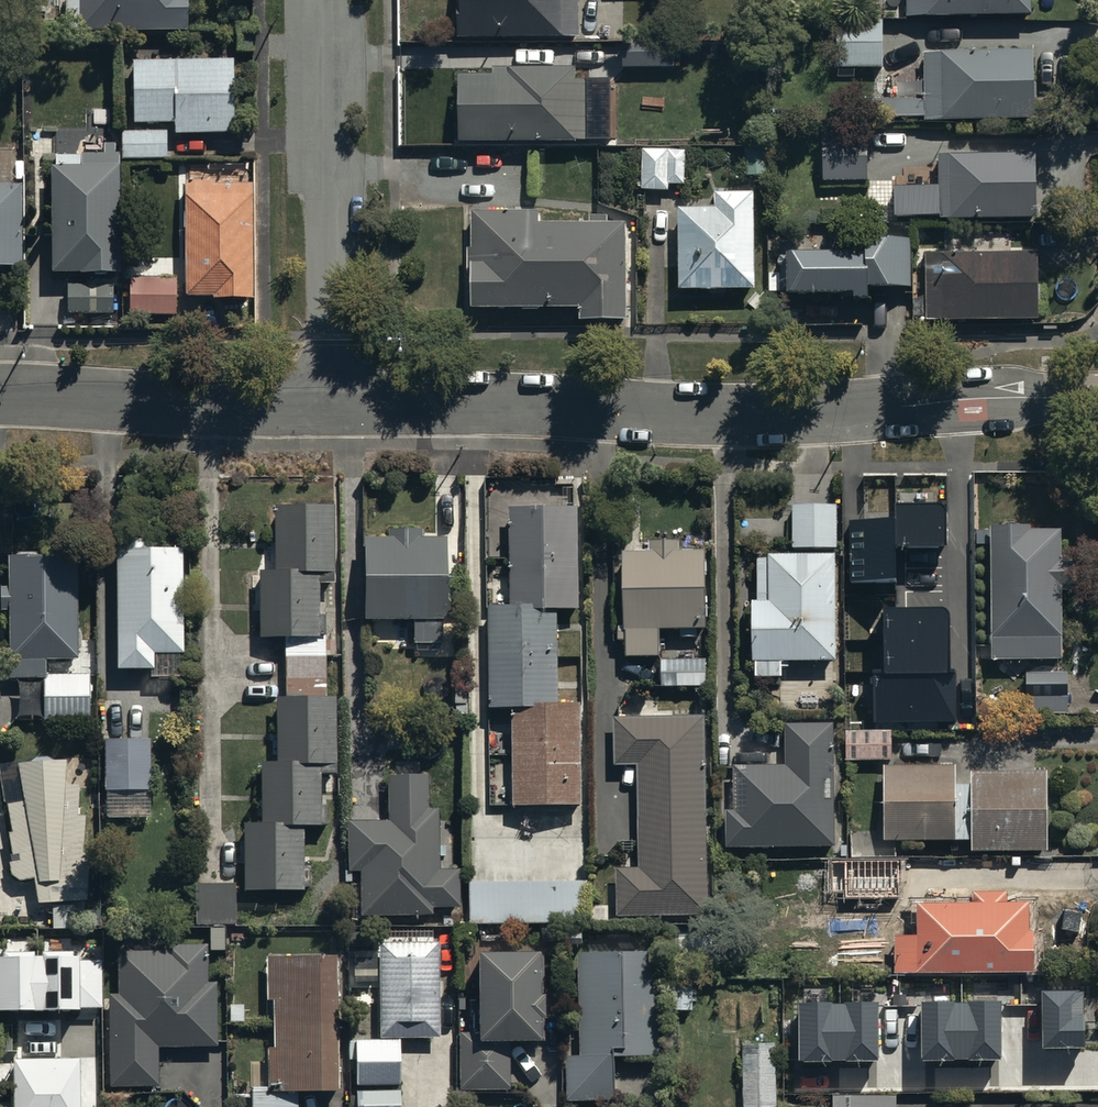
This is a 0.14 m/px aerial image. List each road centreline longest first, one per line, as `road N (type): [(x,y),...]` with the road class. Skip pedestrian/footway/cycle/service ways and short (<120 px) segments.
road 1 (residential): [(327,408),(527,407),(768,418),(1097,400)]
road 2 (residential): [(325,0),(327,408)]
road 3 (residential): [(0,397),(327,408)]

